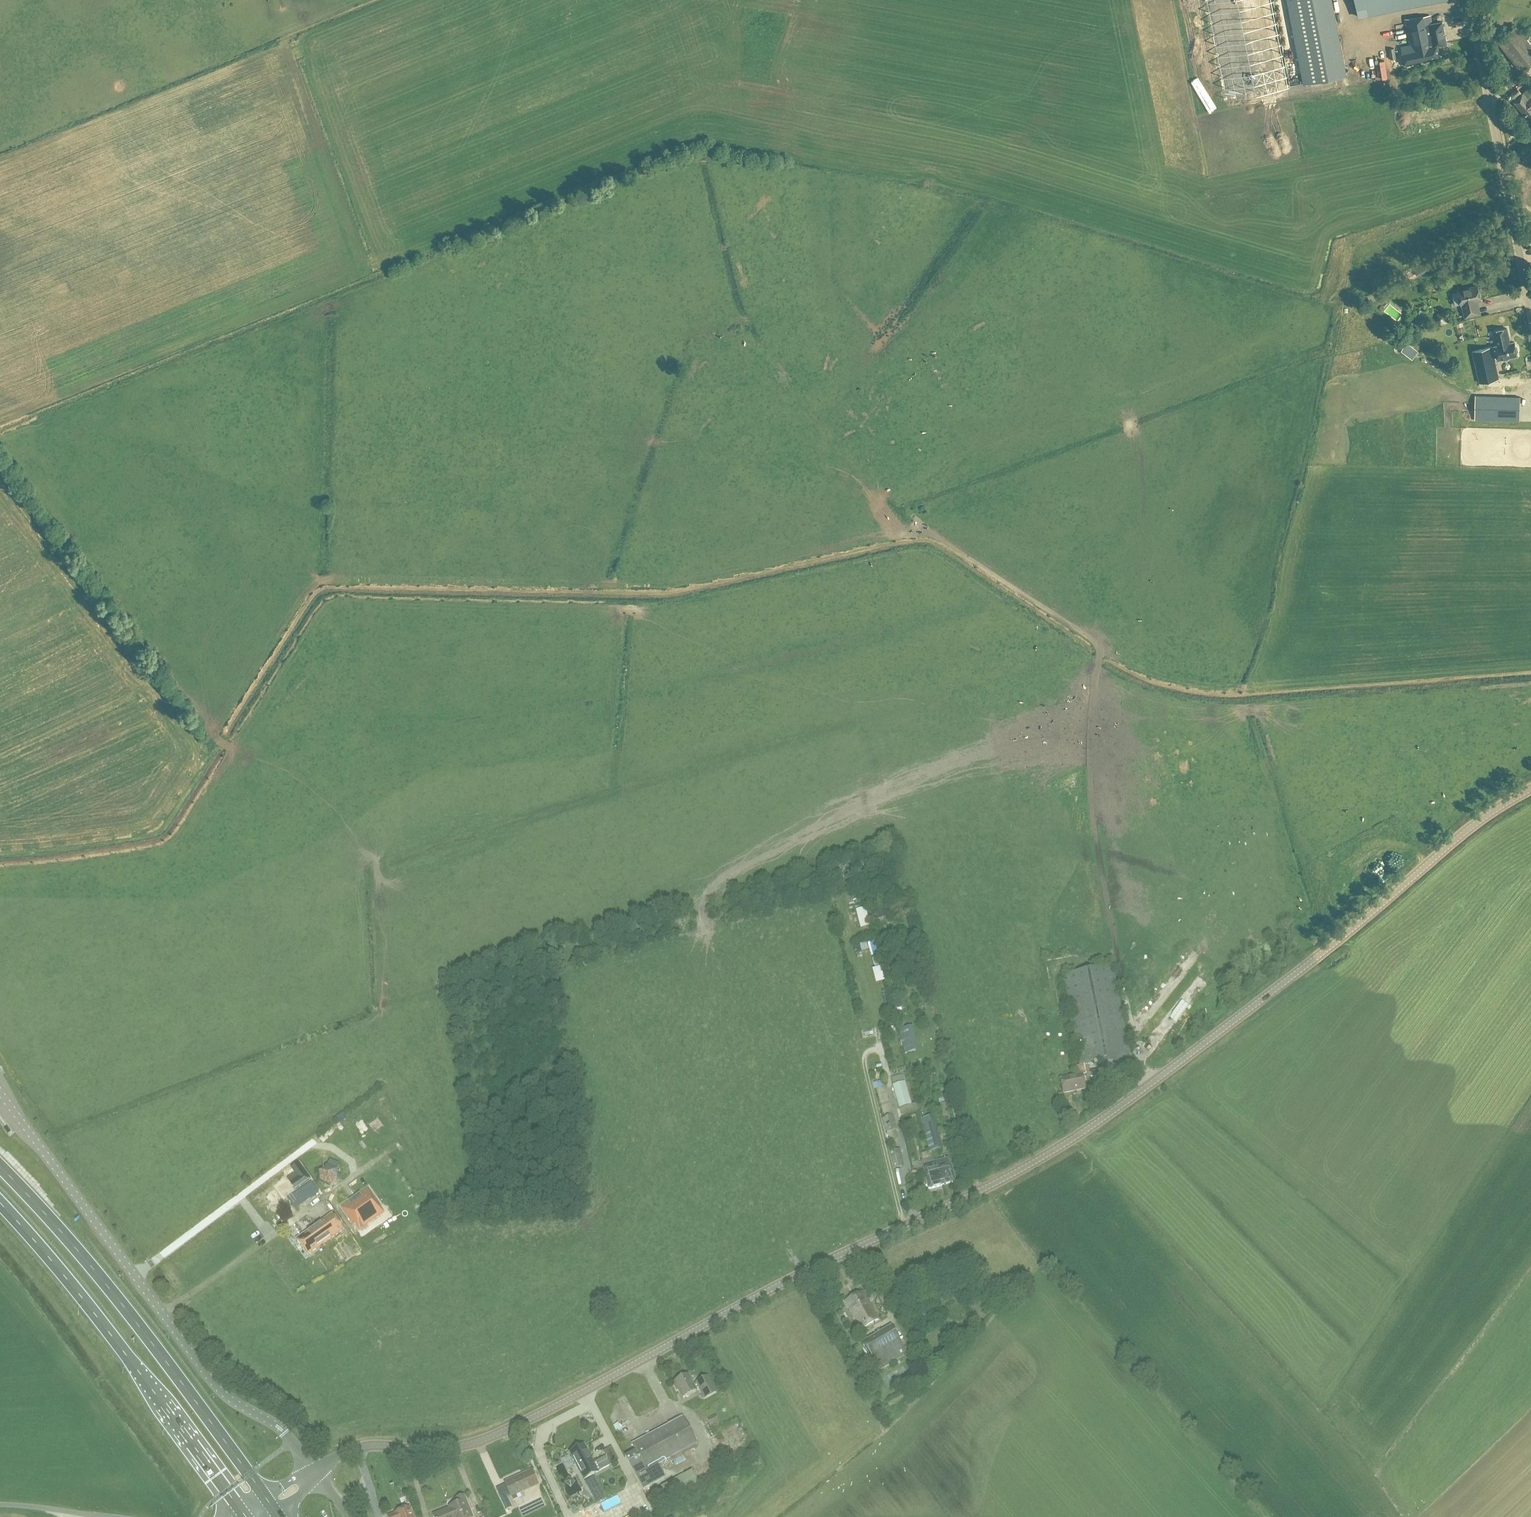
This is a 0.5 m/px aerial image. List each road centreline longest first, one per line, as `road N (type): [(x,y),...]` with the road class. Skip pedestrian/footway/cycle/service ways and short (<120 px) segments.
road 1 (tertiary): [(315,1474),(358,1447),(458,1447),(513,1428),(788,1280),(1038,1160),(1185,1058),(1461,835),(1530,788)]
road 2 (unclassified): [(315,1474),(285,1433),(214,1384),(0,1093)]
road 3 (trunk): [(265,1496),(114,1293),(0,1169)]
road 4 (trunk): [(0,1204),(91,1308),(241,1510)]
road 5 (unclassified): [(1530,306),(1470,0)]

